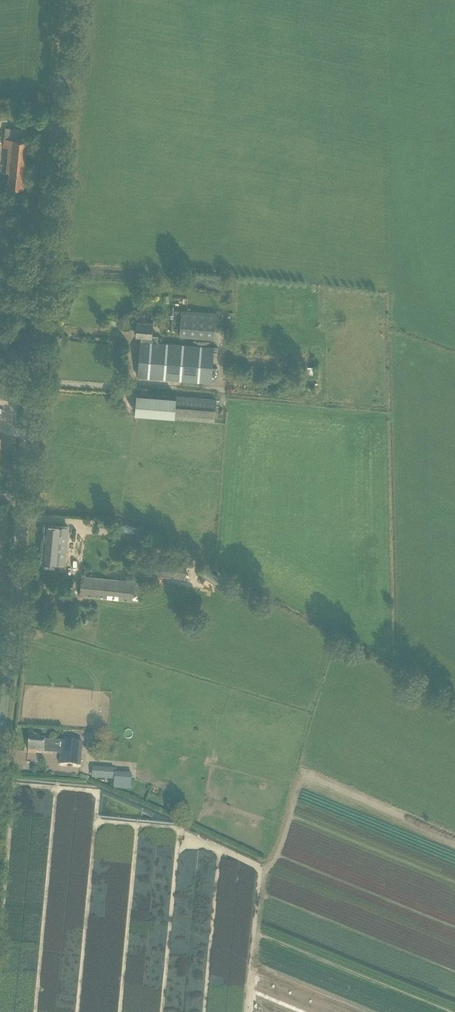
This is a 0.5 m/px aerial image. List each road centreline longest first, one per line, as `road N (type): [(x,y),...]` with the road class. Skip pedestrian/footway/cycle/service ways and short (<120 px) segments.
road 1 (unclassified): [(0,731),(69,0)]

